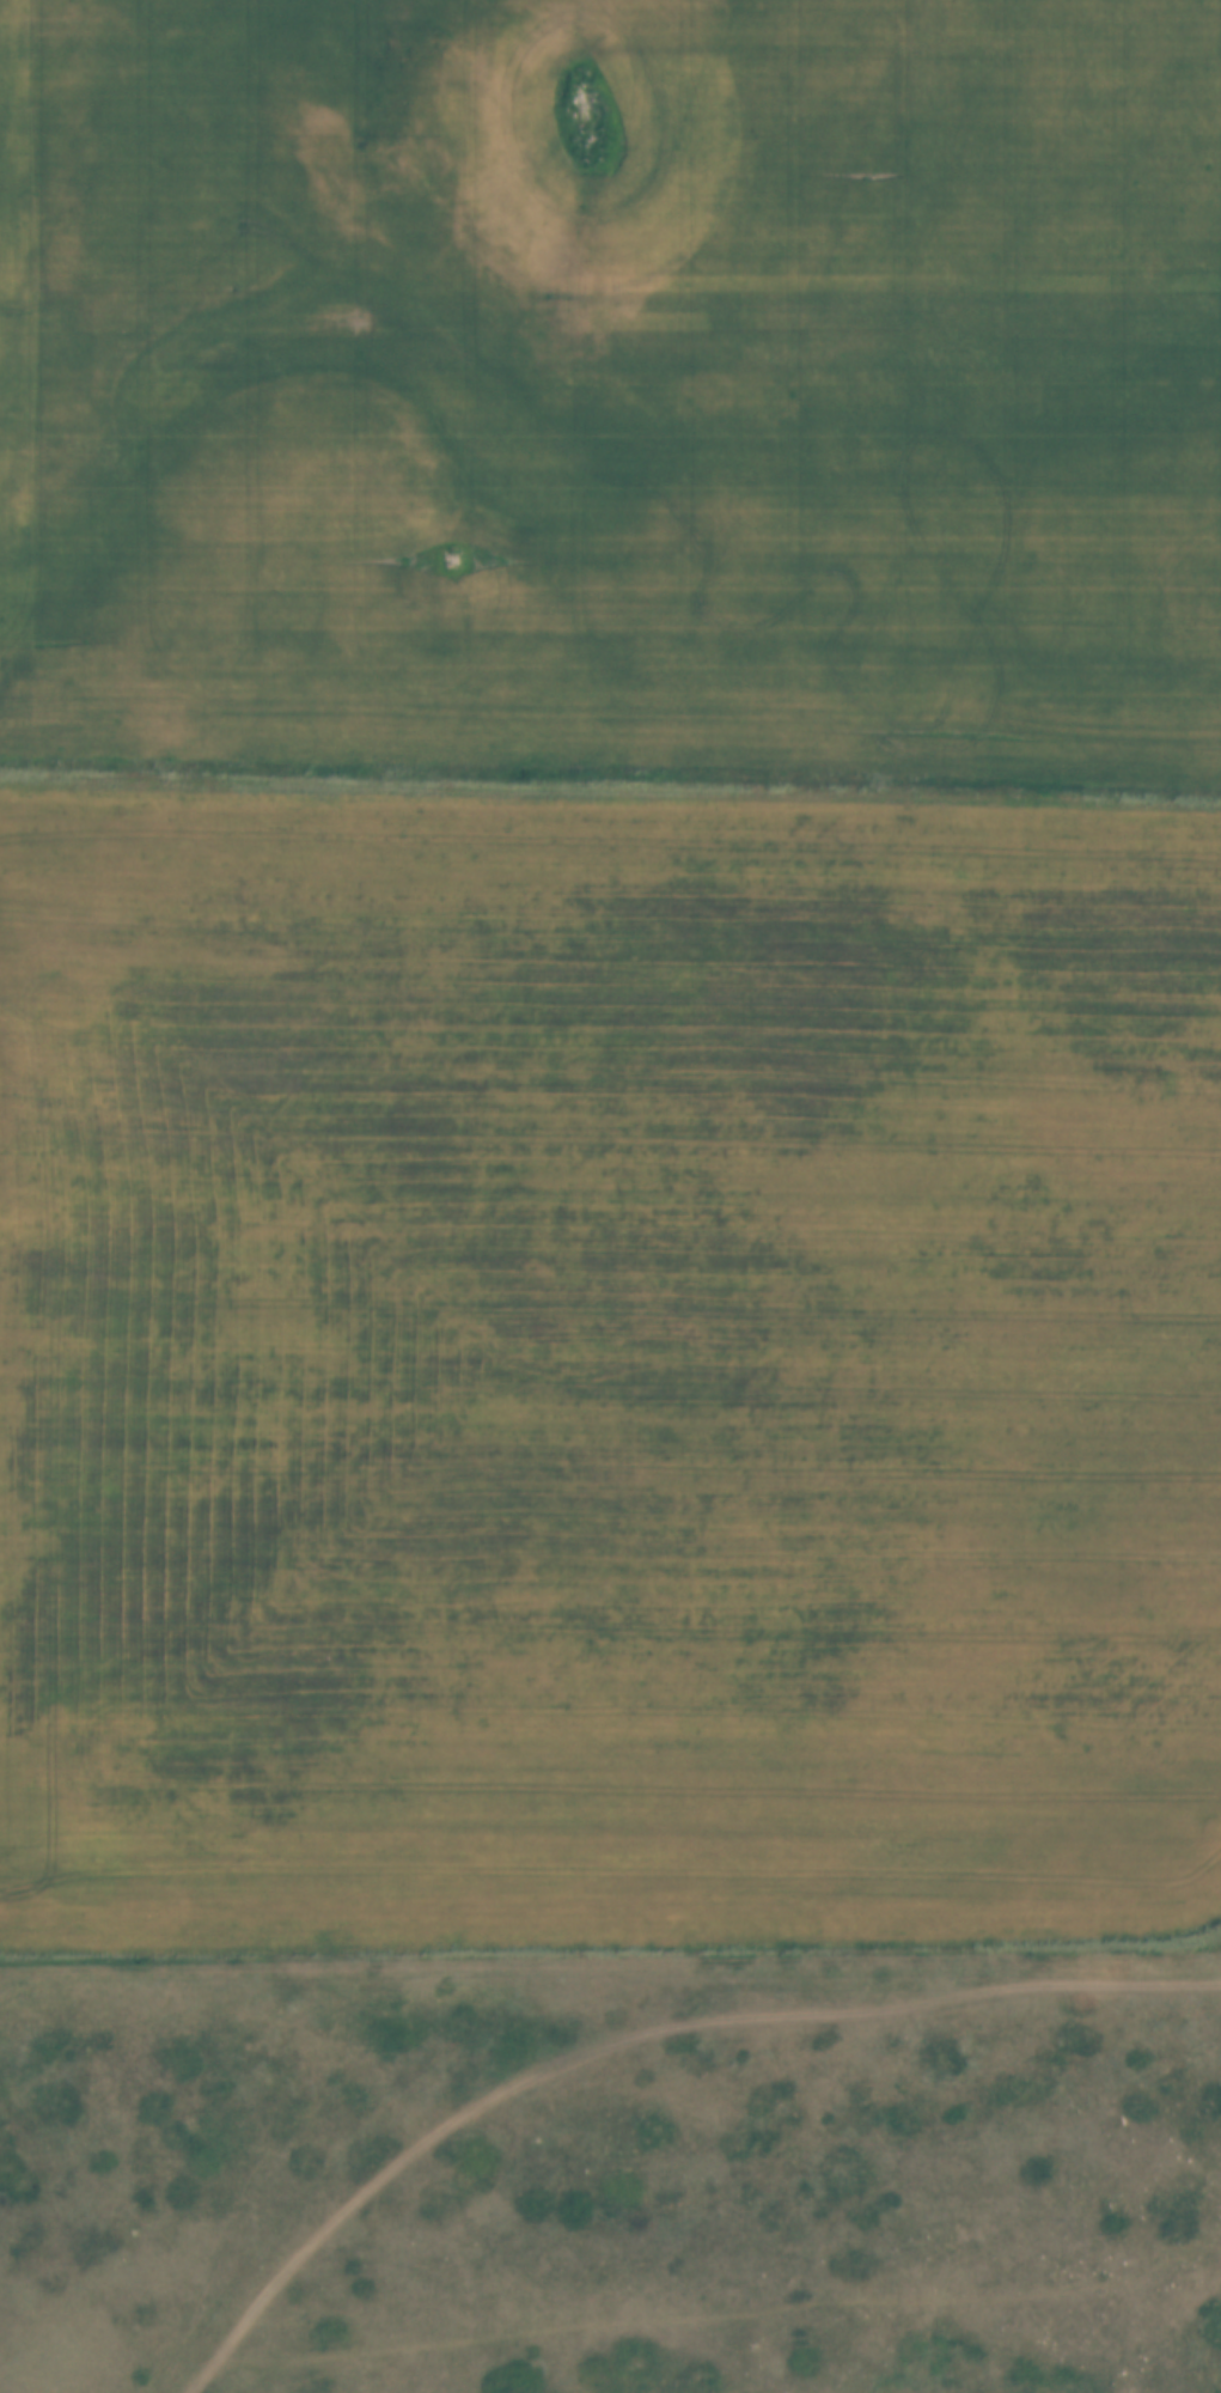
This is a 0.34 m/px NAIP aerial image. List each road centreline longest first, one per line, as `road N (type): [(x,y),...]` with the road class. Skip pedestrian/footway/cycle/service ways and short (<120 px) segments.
road 1 (track): [(187,2392),(317,2236),(374,2184),(502,2089),(588,2053),(770,2017),(885,2014),(1034,1990),(1220,1987)]

